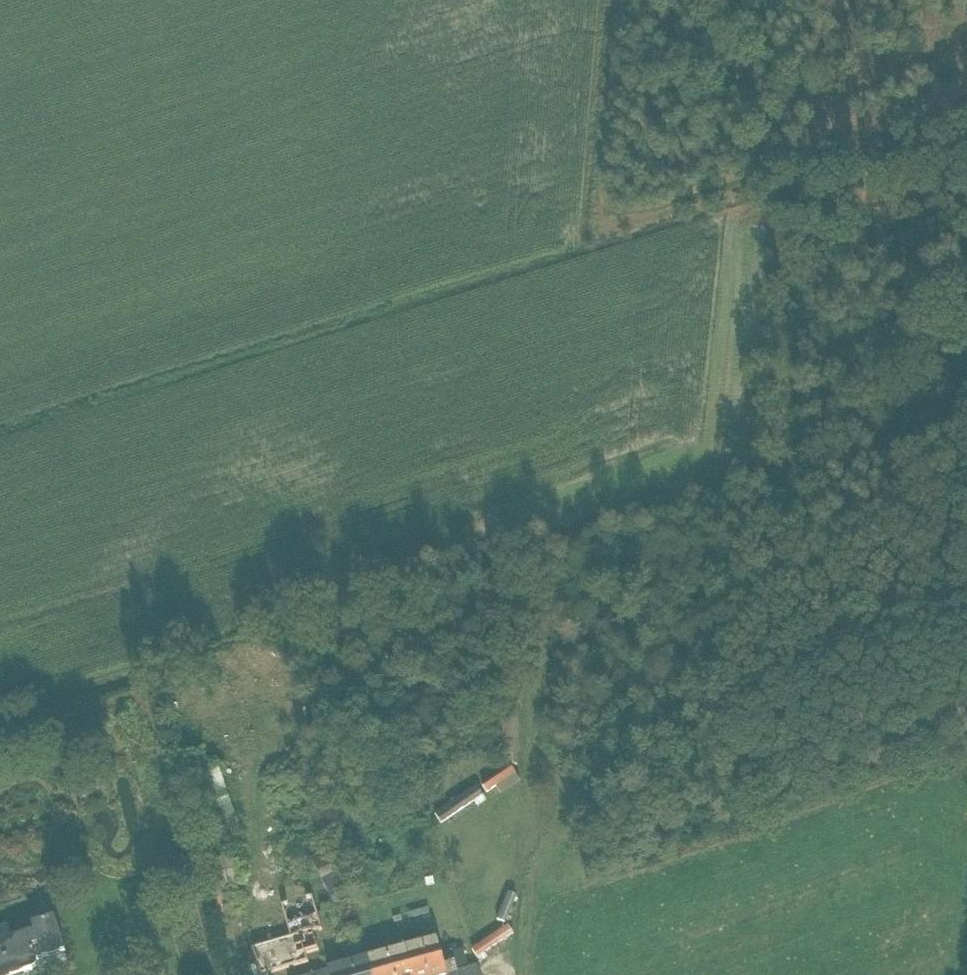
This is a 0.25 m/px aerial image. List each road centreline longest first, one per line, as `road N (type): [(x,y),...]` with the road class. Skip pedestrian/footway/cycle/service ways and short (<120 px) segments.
road 1 (track): [(233,974),(249,870),(248,801),(227,706)]

